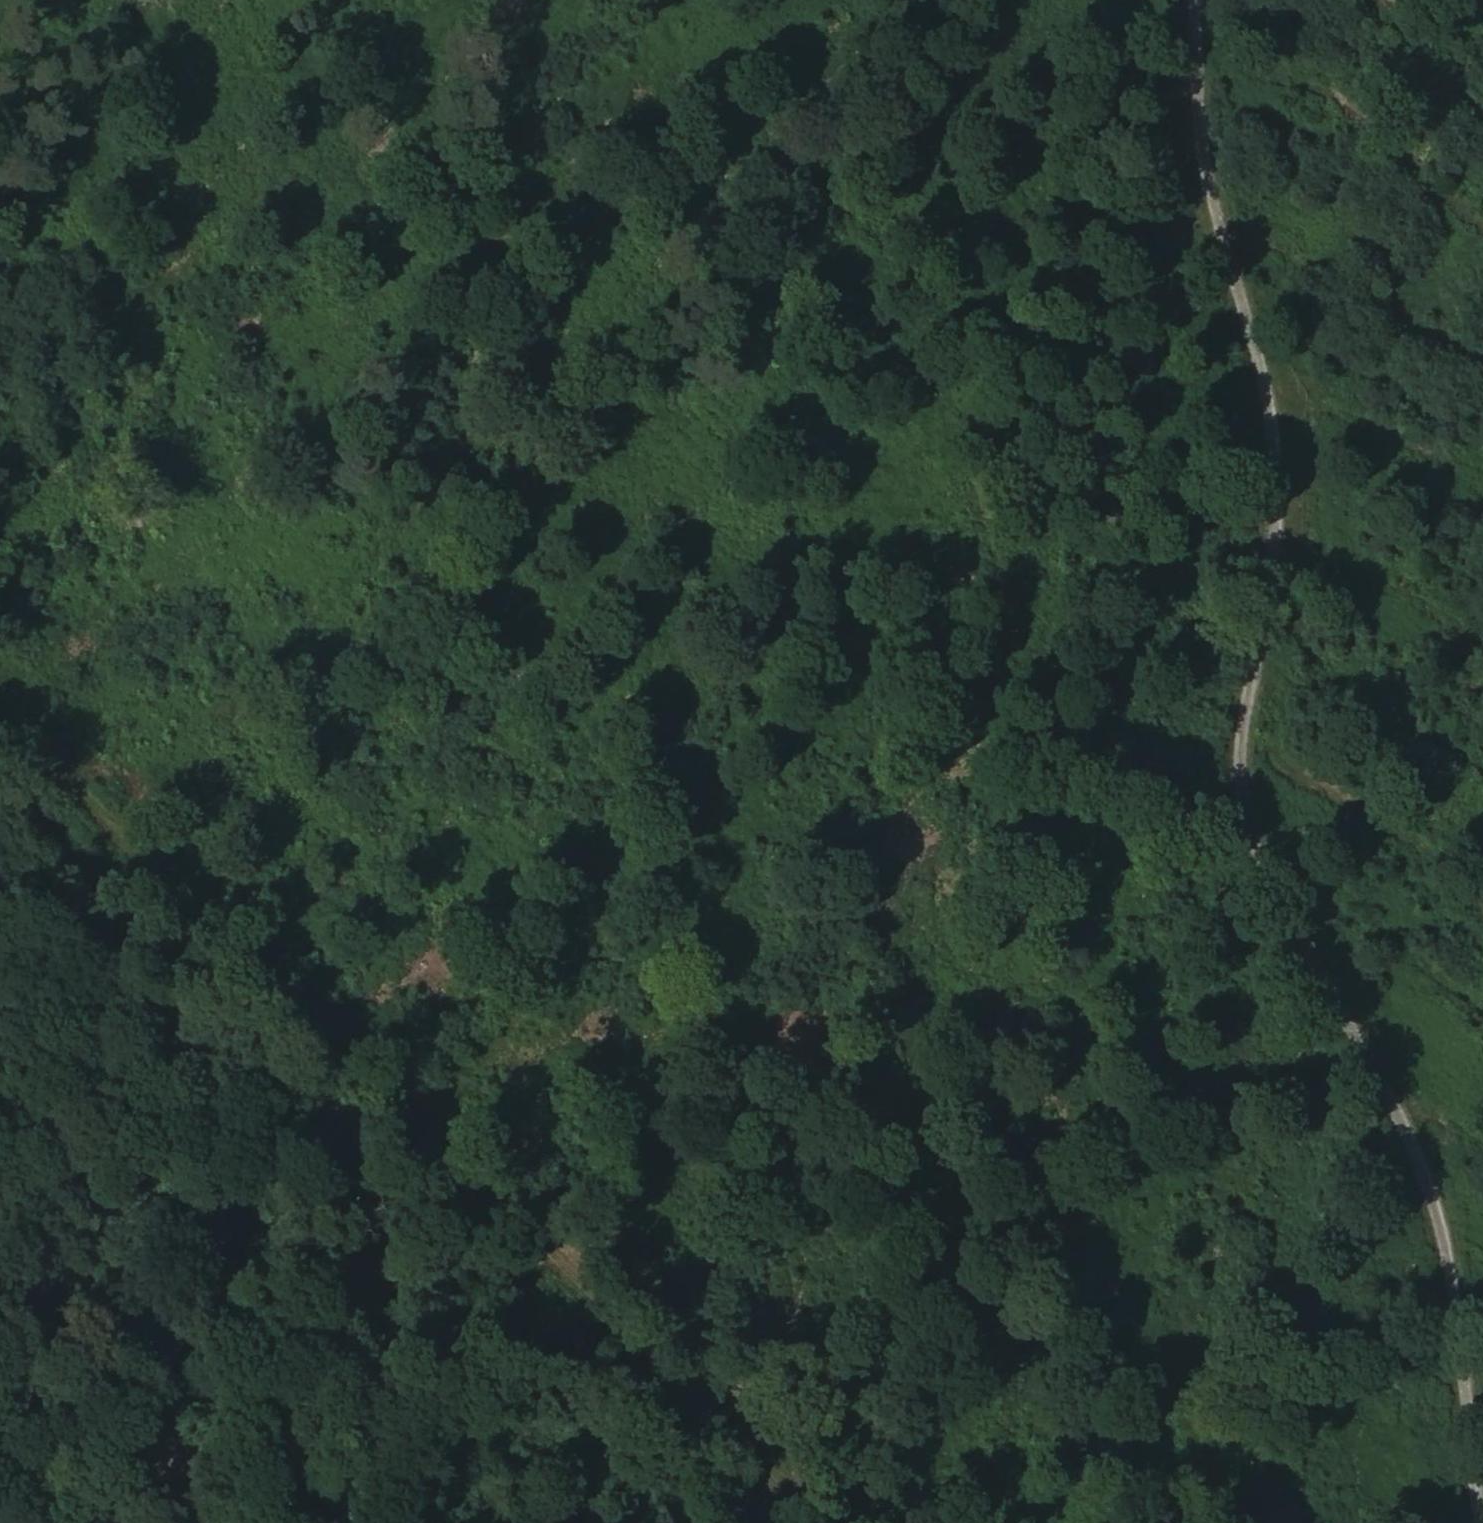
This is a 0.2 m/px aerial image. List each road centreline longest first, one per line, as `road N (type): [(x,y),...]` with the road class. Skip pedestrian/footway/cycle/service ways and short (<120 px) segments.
road 1 (track): [(1195,0),(1204,155),(1275,434),(1280,513),(1269,610),(1246,689),(1240,804),(1427,1185),(1448,1268),(1482,1522)]

